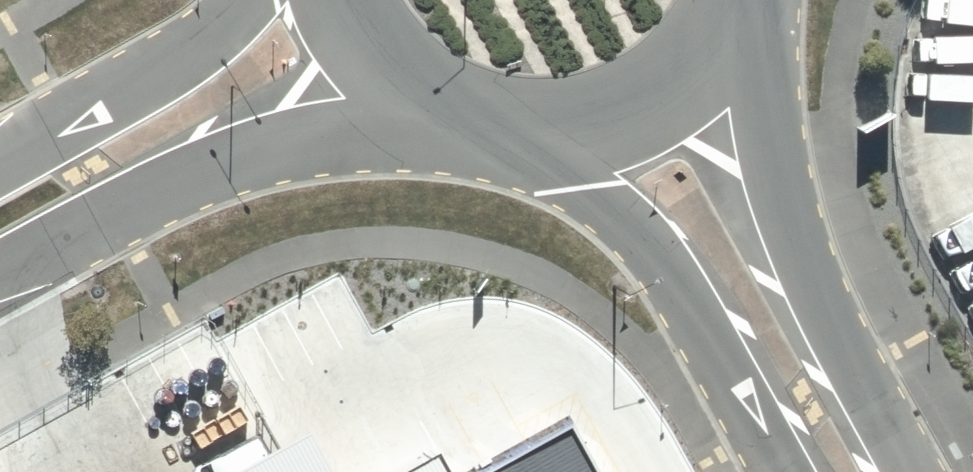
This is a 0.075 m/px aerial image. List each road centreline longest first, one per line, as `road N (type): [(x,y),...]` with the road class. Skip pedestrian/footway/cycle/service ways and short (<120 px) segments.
road 1 (tertiary): [(748,0),(786,212),(810,281),(893,442),(896,471)]
road 2 (unclassified): [(439,108),(216,168),(0,280)]
road 3 (tertiary): [(778,471),(709,337),(651,256),(529,131)]
road 4 (unclassified): [(0,169),(140,91),(248,0)]
road 5 (tertiary): [(733,0),(688,70),(641,105),(586,126),(529,131)]
road 6 (tertiary): [(439,108),(365,45),(339,0)]

